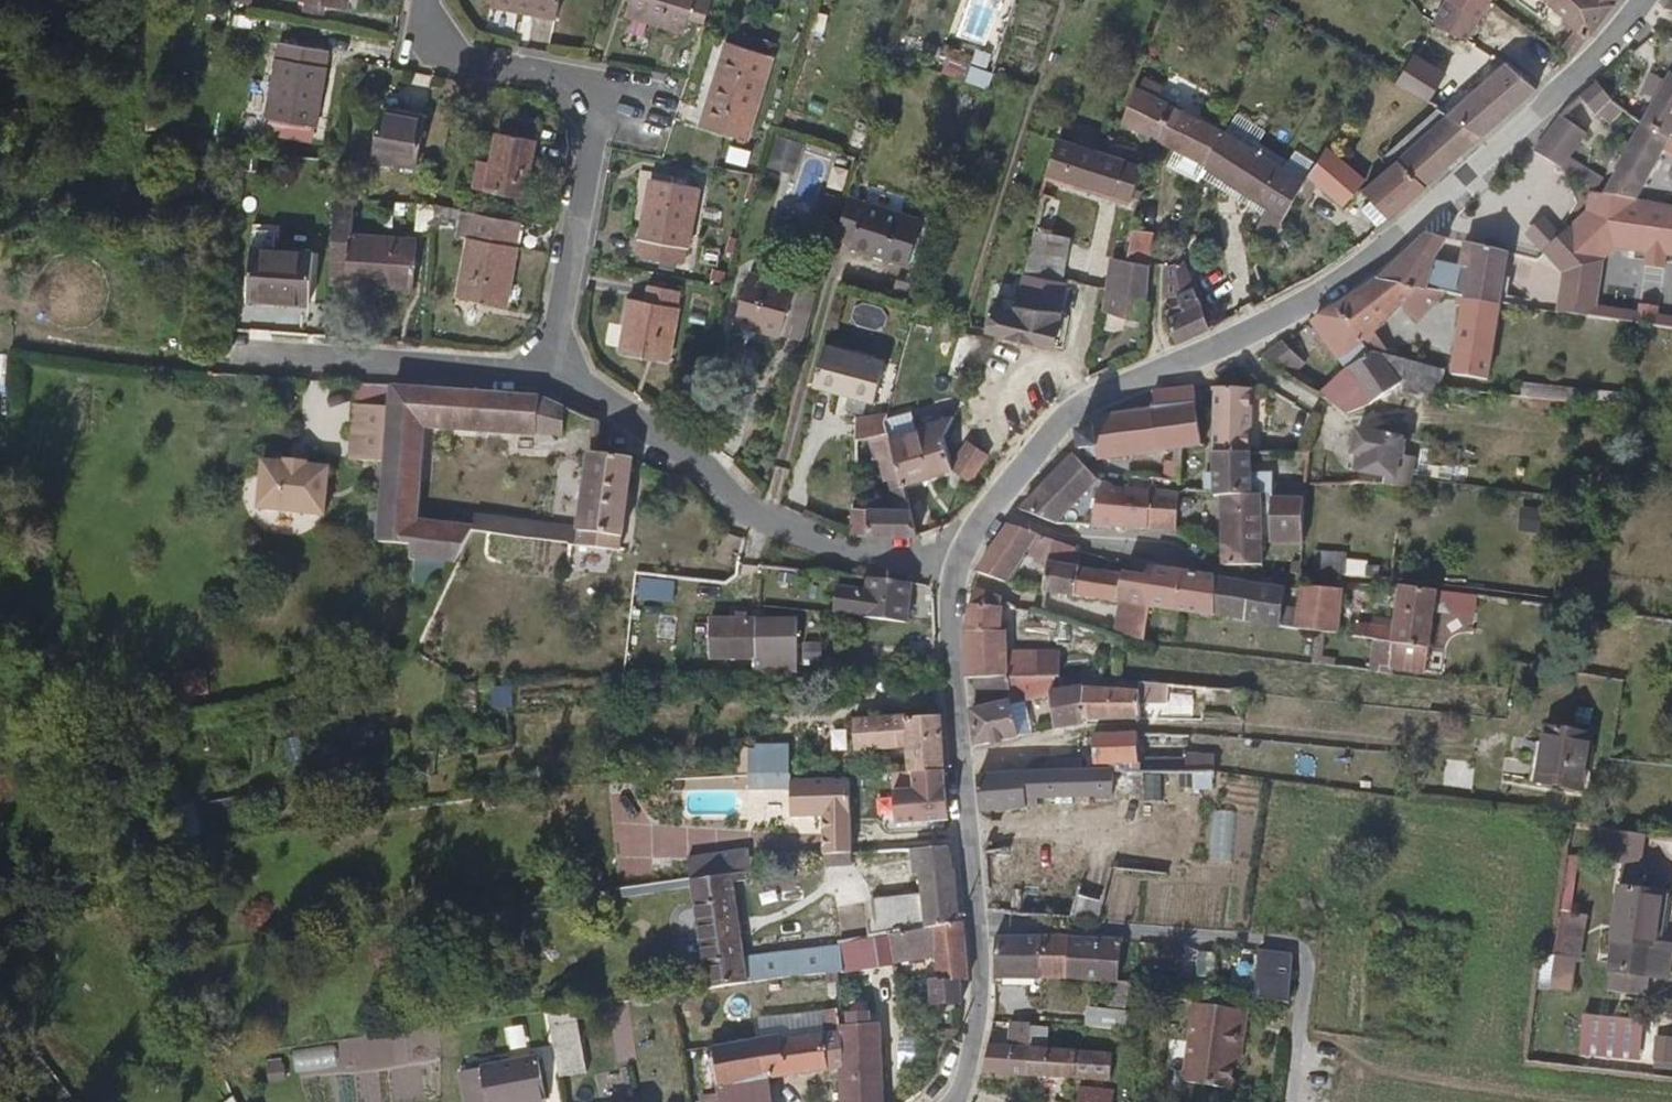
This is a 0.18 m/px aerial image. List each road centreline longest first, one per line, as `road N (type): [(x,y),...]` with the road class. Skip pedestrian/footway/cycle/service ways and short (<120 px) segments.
road 1 (residential): [(1644,0),(1516,136),(1364,266),(1240,336),(1072,407),(1005,477),(952,573)]
road 2 (residential): [(555,372),(594,147),(593,107),(574,84),(453,55),(433,33),(429,0)]
road 3 (residential): [(1280,1101),(1294,962),(1289,947),(975,920)]
road 4 (residential): [(952,573),(803,538),(555,372)]
road 5 (residential): [(952,573),(949,637),(975,920)]
road 6 (residential): [(555,372),(246,353)]
road 7 (track): [(765,516),(834,290)]
road 8 (residential): [(975,920),(979,1019),(952,1101)]

